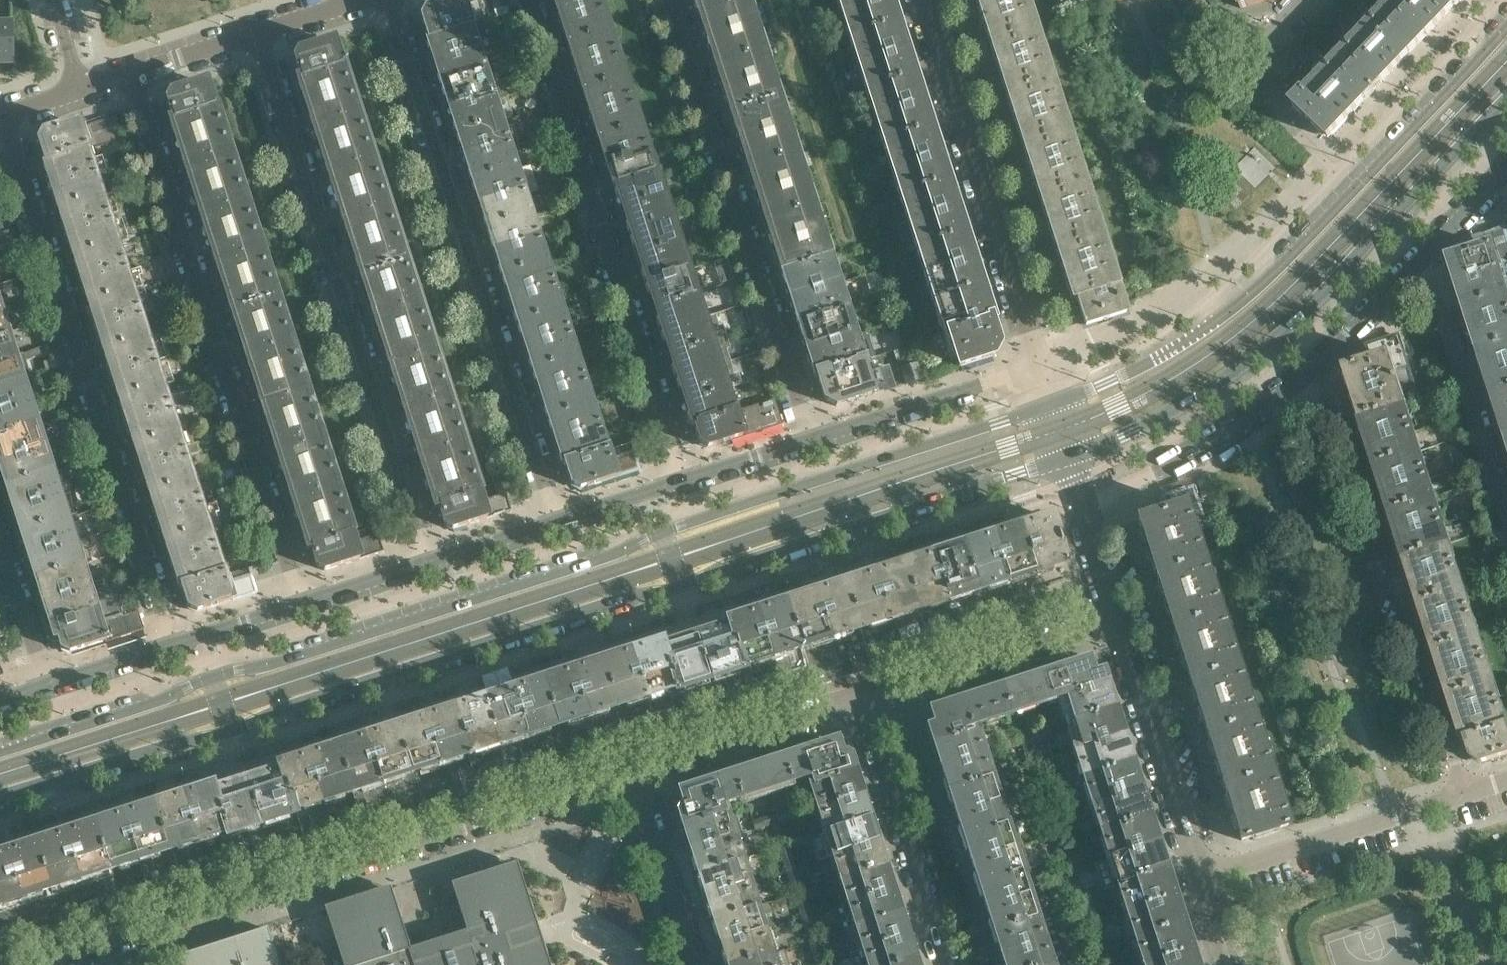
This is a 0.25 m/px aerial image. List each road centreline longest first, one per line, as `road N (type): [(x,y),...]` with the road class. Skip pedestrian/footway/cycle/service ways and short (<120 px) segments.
road 1 (secondary): [(0,807),(1070,459)]
road 2 (secondary): [(1054,407),(297,657),(211,676),(148,706),(0,753)]
road 3 (residential): [(47,964),(624,784)]
road 4 (secondary): [(1506,26),(1262,285),(1156,364),(1054,407)]
road 5 (secondary): [(1070,459),(1157,425),(1249,357),(1320,297),(1506,104)]
road 6 (residential): [(256,31),(431,561)]
road 7 (residential): [(303,600),(125,73)]
road 8 (residential): [(0,121),(168,643)]
road 9 (residential): [(556,519),(387,0)]
road 10 (residential): [(527,0),(683,476)]
road 11 (residential): [(804,439),(659,0)]
road 12 (residential): [(1312,373),(1344,424),(1470,792)]
road 13 (residential): [(1042,366),(926,0)]
road 14 (residential): [(1205,878),(1470,792)]
road 15 (residential): [(1205,878),(1122,619)]
road 16 (residential): [(871,705),(951,964)]
road 17 (residential): [(871,705),(1122,619)]
road 18 (residential): [(1083,501),(1253,419),(1312,373)]
road 19 (residential): [(624,784),(871,705)]
road 20 (residential): [(1506,508),(1443,308),(1407,274)]
road 21 (residential): [(1042,366),(804,439)]
road 22 (residential): [(686,964),(624,784)]
road 23 (residential): [(44,682),(0,542)]
road 24 (residential): [(303,600),(168,643)]
road 25 (residential): [(125,73),(256,31)]
road 26 (residential): [(1312,373),(1407,274)]
road 27 (residential): [(1407,274),(1502,176)]
road 28 (residential): [(683,476),(556,519)]
road 29 (residential): [(431,561),(303,600)]
road 30 (residential): [(556,519),(431,561)]
road 31 (residential): [(168,643),(44,682)]
road 32 (residential): [(804,439),(683,476)]
road 33 (residential): [(1122,619),(1083,501)]

